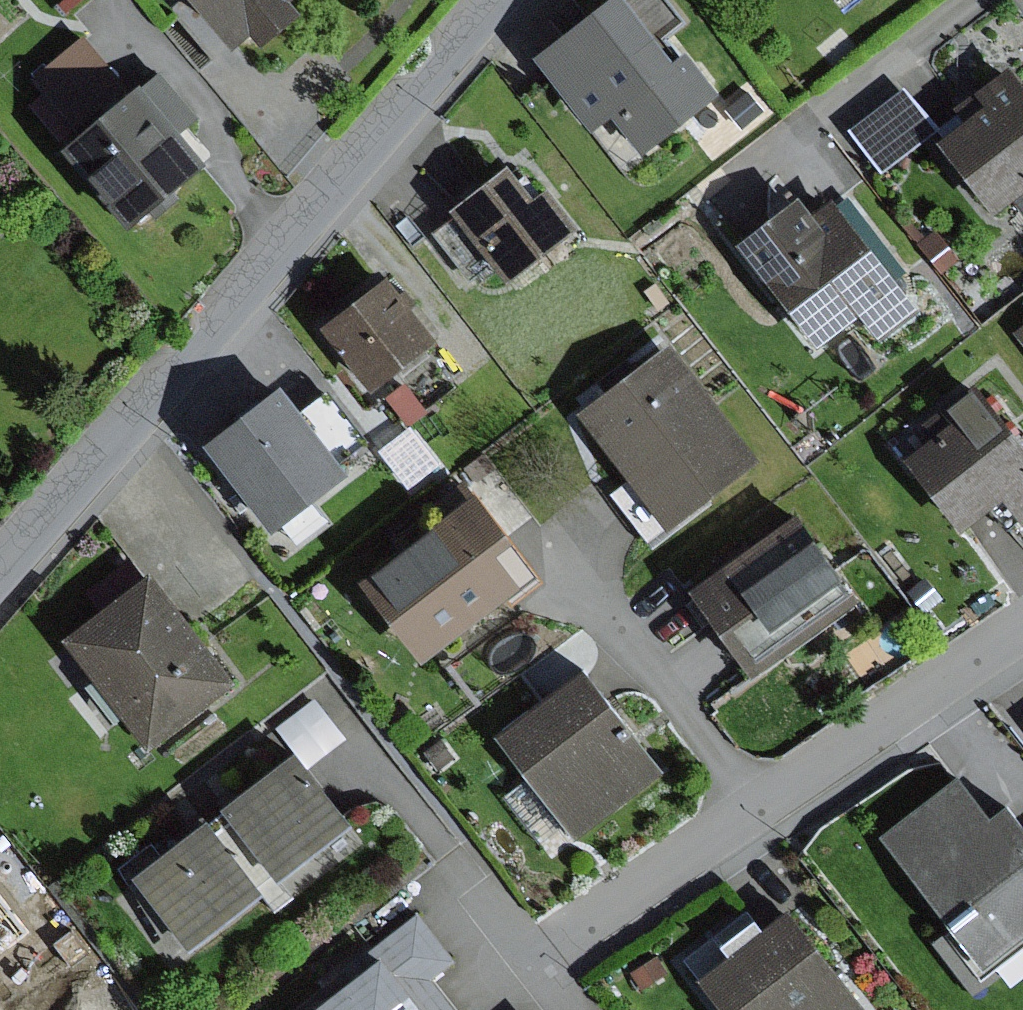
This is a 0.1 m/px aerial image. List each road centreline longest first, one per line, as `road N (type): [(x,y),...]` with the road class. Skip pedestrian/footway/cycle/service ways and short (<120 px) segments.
road 1 (residential): [(0,576),(491,0)]
road 2 (residential): [(1022,631),(552,950)]

